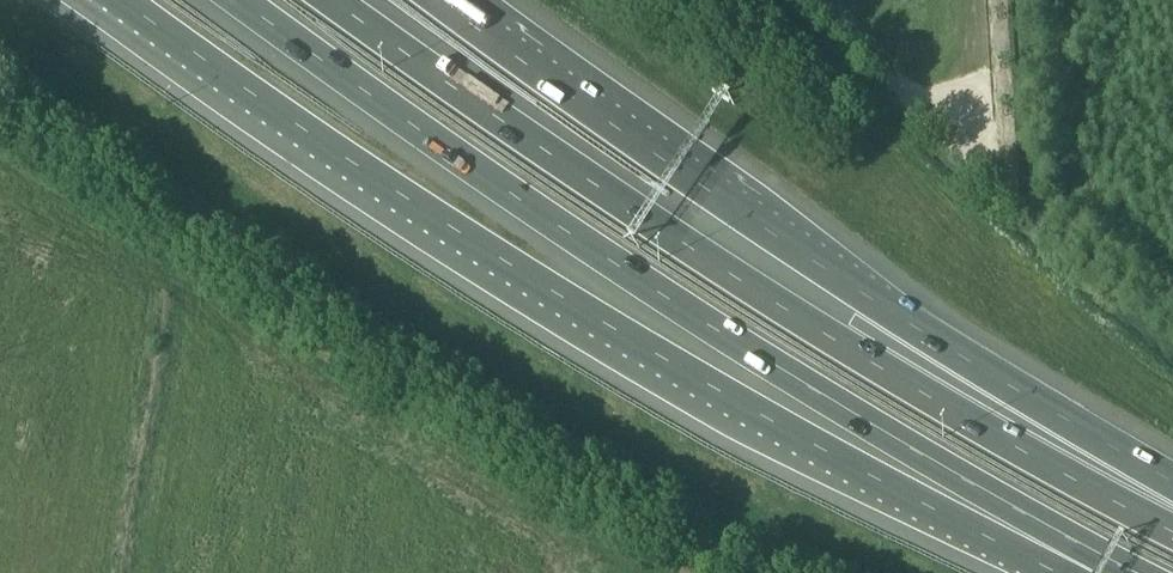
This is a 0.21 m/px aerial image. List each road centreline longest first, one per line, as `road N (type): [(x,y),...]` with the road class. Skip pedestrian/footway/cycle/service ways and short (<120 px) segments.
road 1 (motorway): [(121,0),(343,157),(732,398),(1107,556)]
road 2 (motorway): [(235,0),(759,355),(1107,556)]
road 3 (motorway): [(1172,530),(793,314),(336,0)]
road 4 (motorway): [(1172,491),(882,306),(440,0)]

